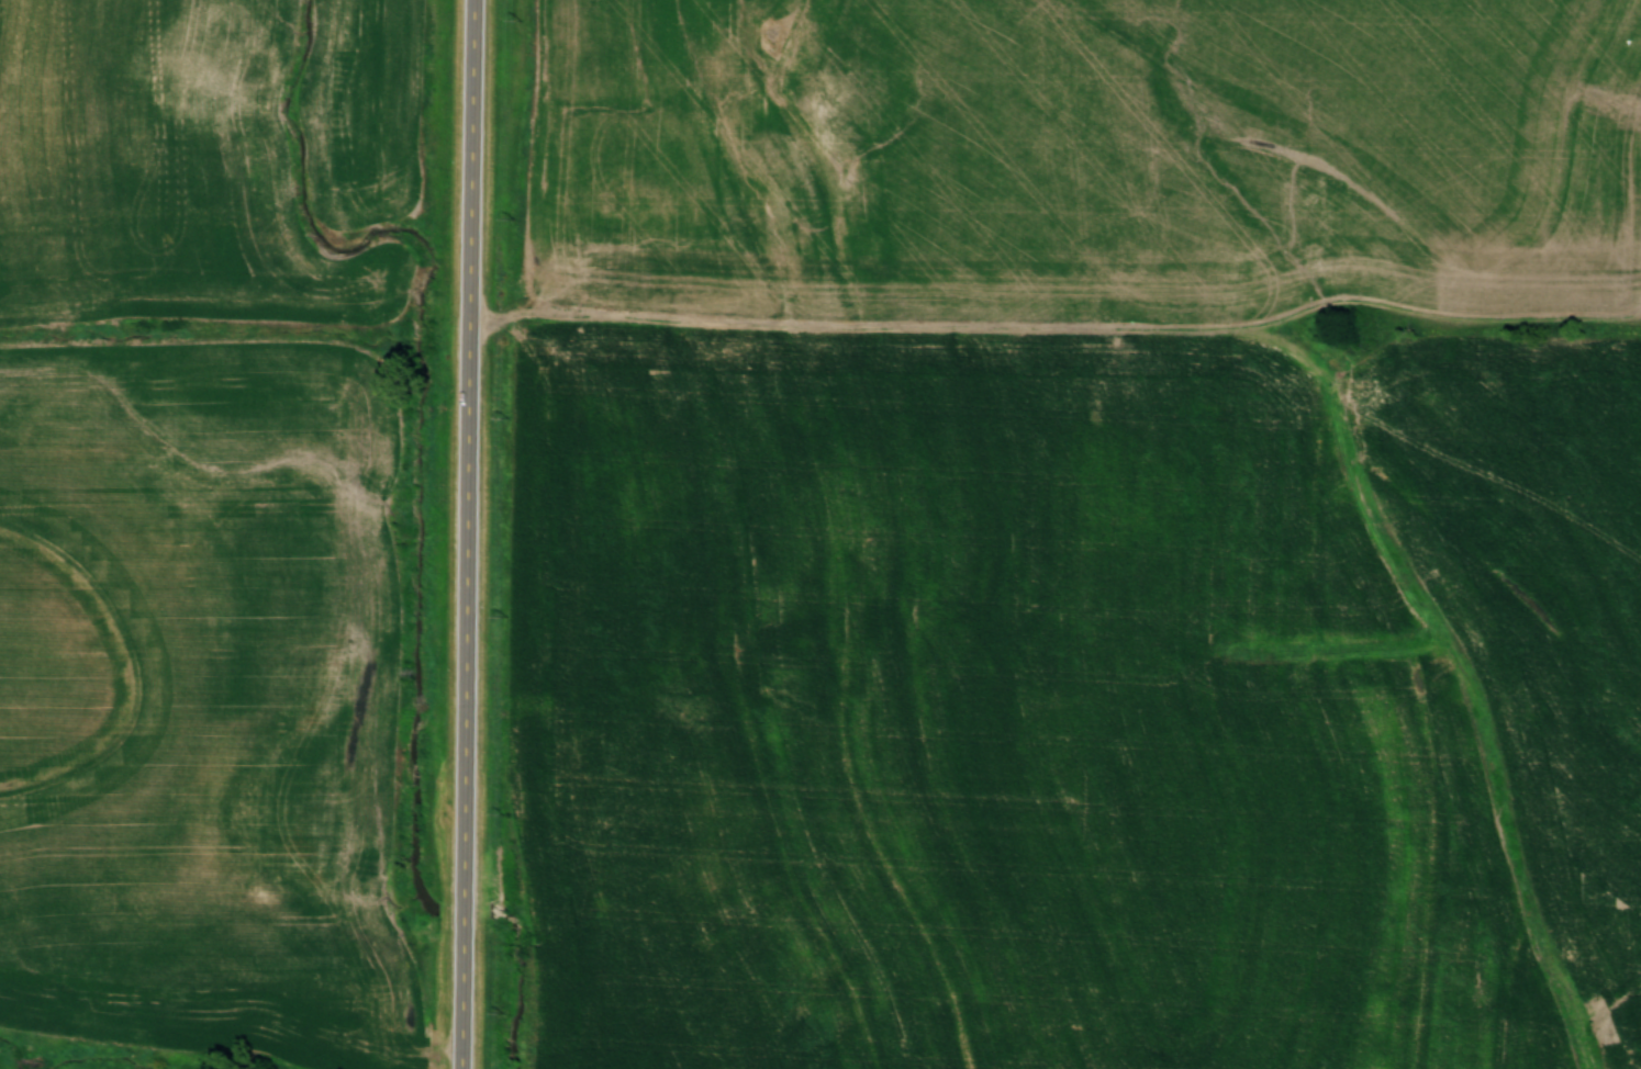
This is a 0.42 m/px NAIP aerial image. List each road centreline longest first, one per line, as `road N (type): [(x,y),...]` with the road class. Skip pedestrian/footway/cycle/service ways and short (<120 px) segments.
road 1 (secondary): [(469,1068),(479,0)]

